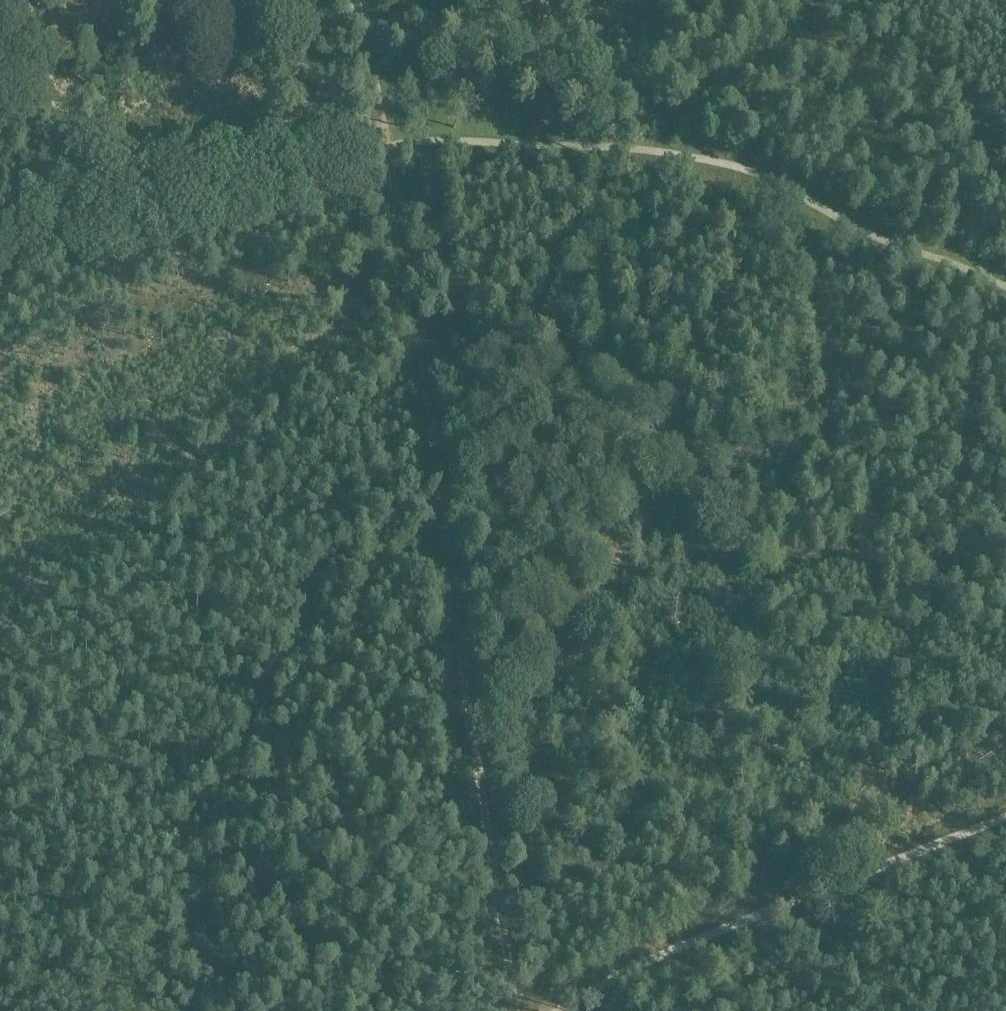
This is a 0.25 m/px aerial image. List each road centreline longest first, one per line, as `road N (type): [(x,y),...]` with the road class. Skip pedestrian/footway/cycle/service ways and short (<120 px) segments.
road 1 (track): [(520,1010),(388,148)]
road 2 (track): [(1005,817),(657,955),(558,1010)]

